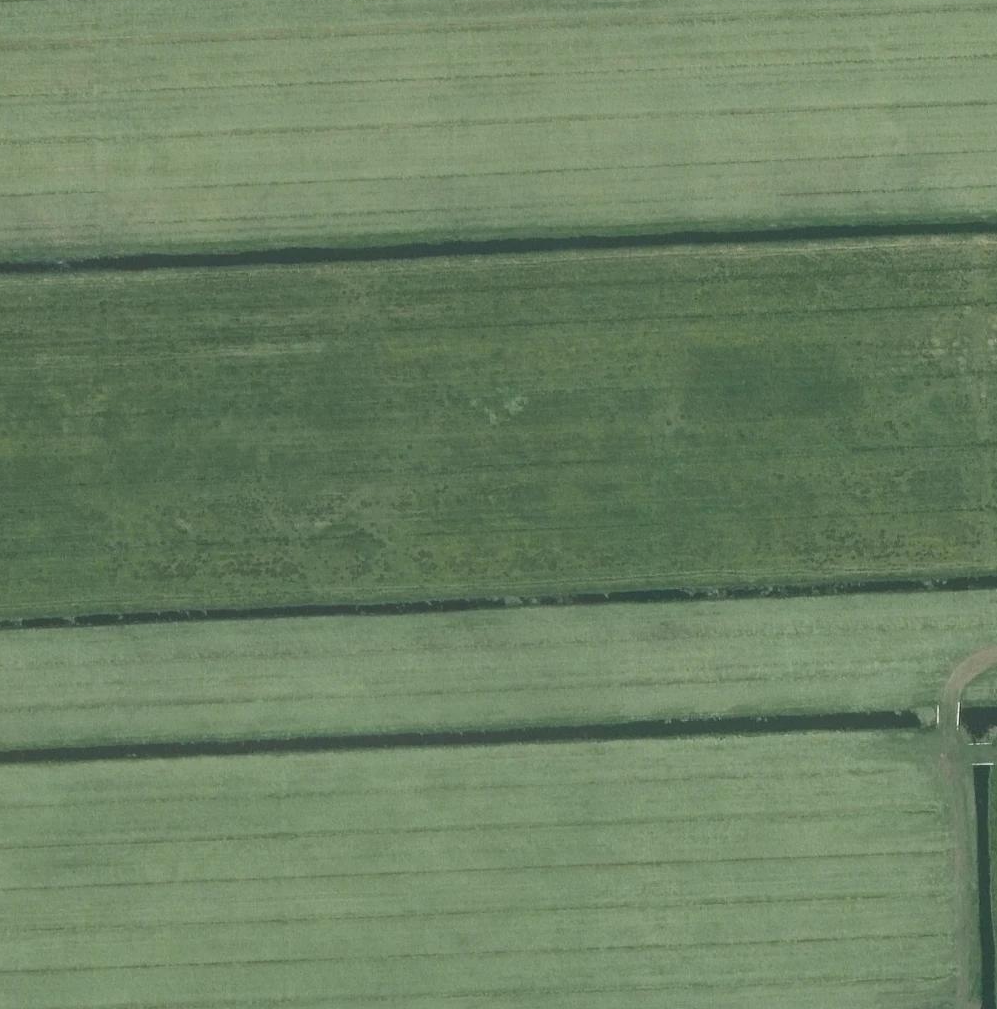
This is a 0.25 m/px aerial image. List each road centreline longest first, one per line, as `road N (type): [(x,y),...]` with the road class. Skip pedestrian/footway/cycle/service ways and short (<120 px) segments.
road 1 (track): [(953,732),(966,968),(961,1008)]

